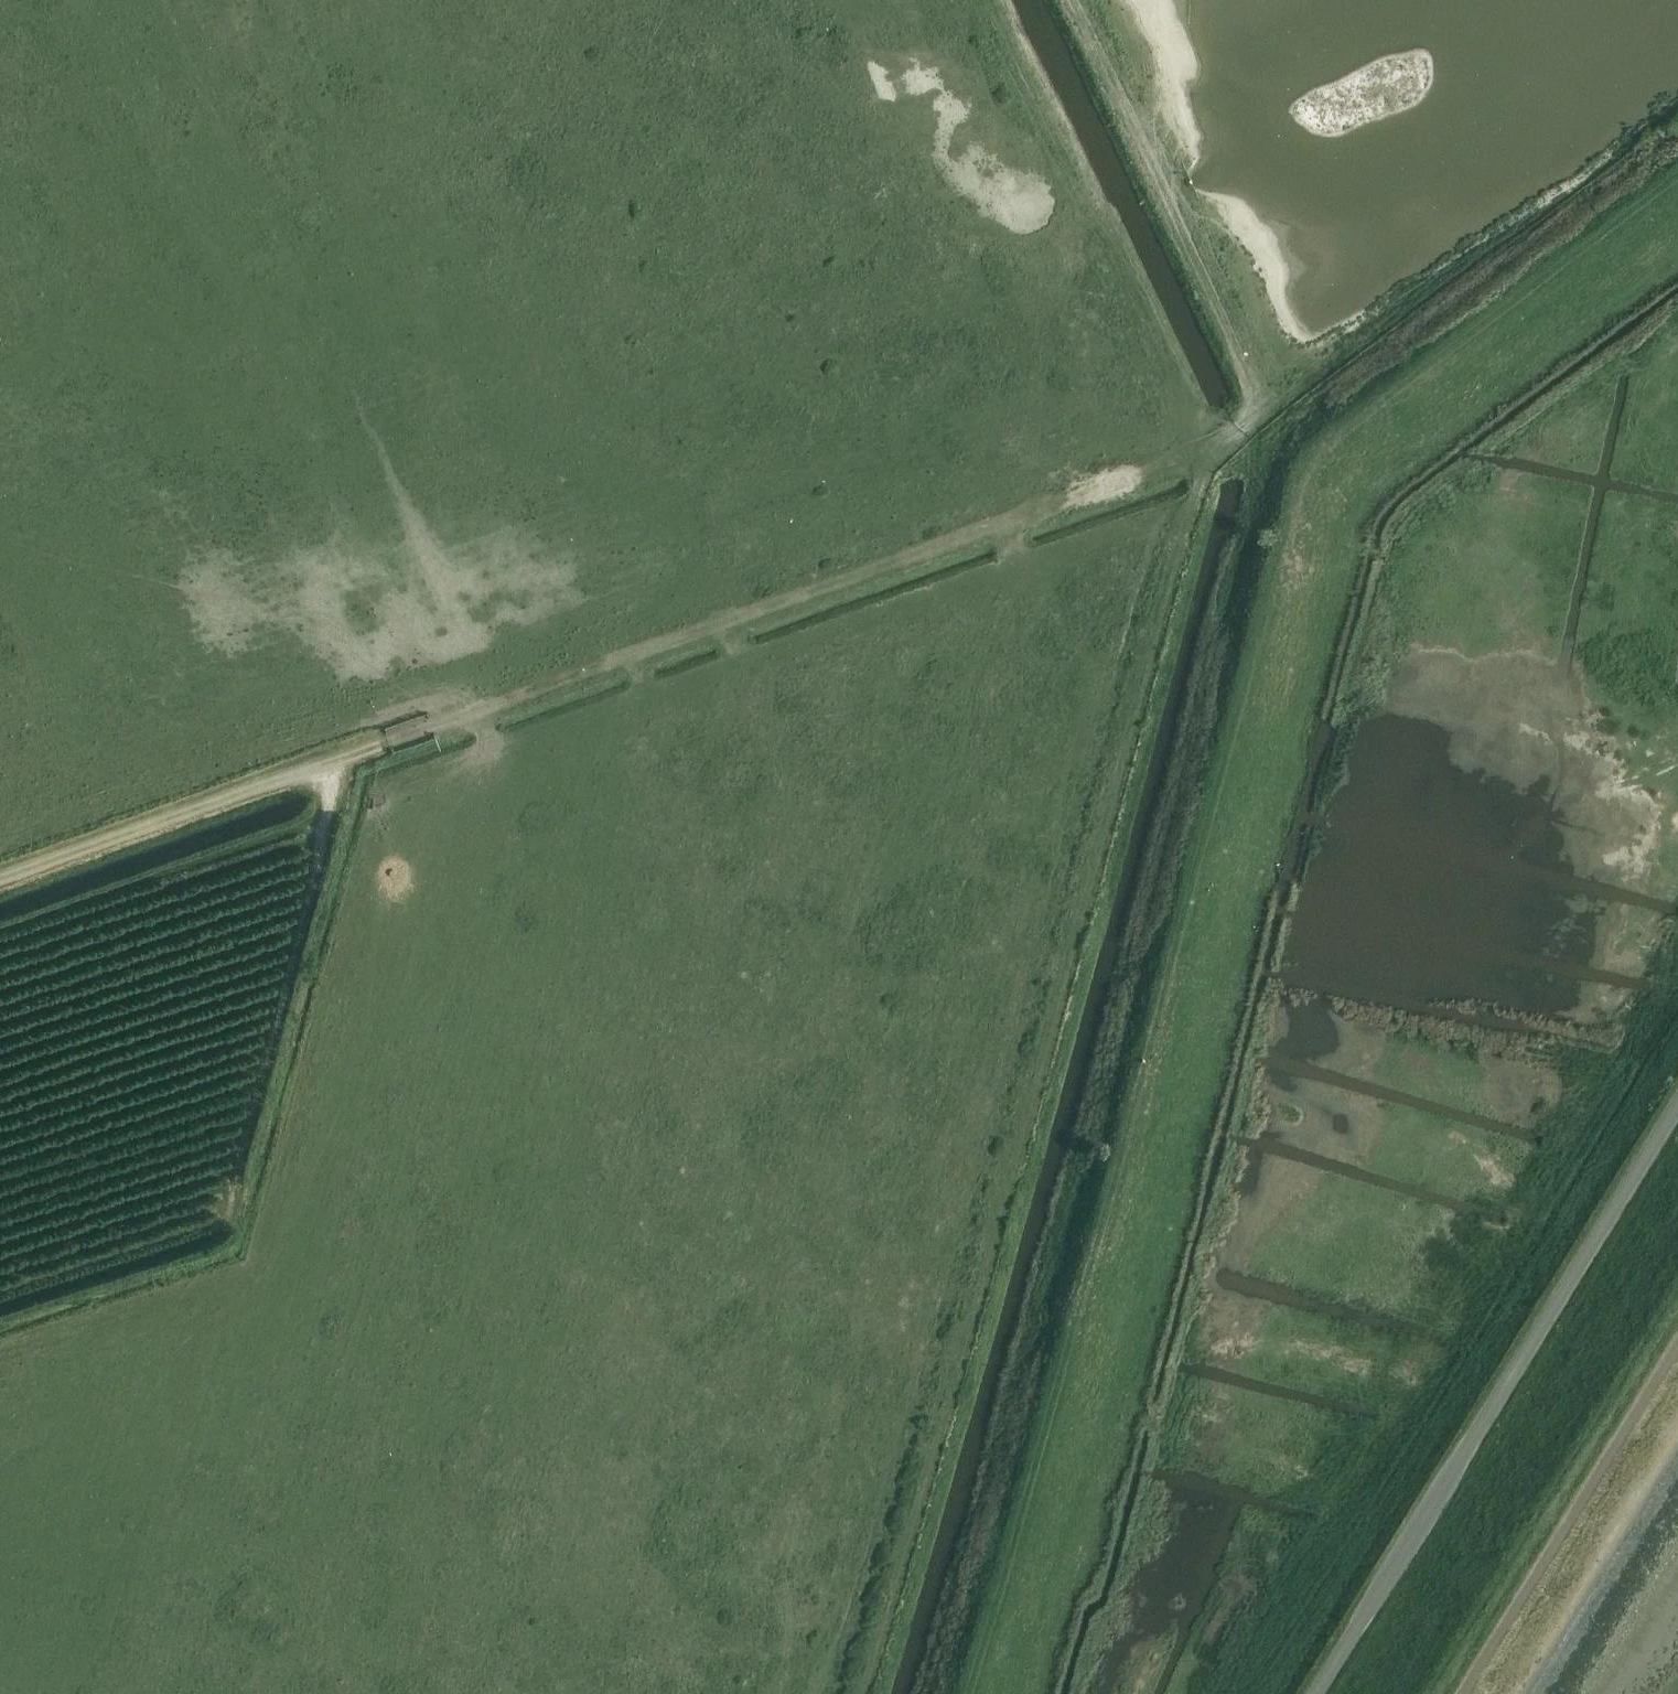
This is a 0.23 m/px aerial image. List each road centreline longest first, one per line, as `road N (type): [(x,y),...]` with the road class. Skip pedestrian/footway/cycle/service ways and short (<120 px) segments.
road 1 (unclassified): [(1317,1693),(1677,1109)]

